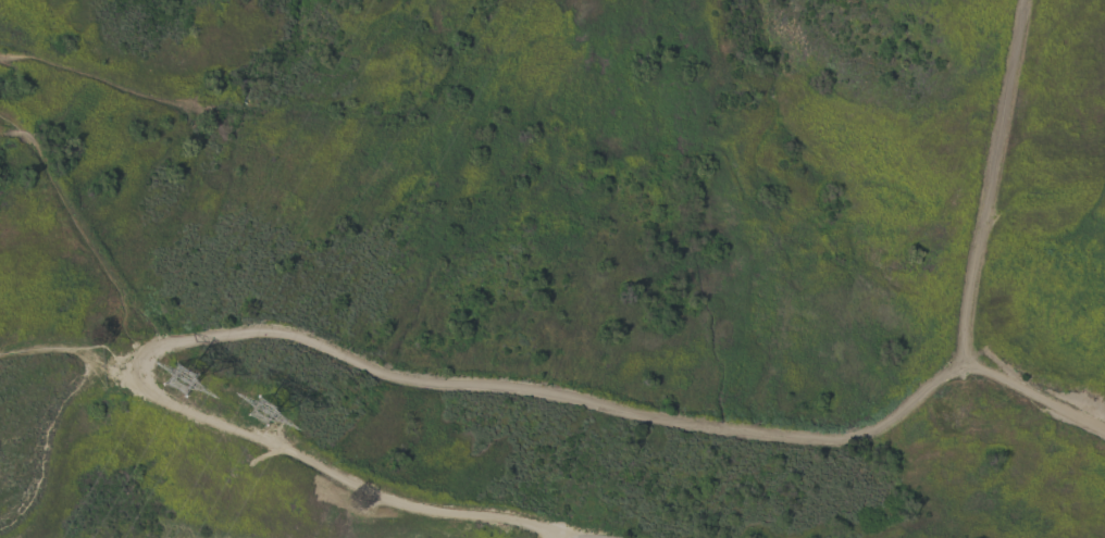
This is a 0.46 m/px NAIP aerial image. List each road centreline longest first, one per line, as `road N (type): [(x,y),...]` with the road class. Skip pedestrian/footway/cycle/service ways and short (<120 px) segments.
road 1 (residential): [(1104,429),(968,364)]

